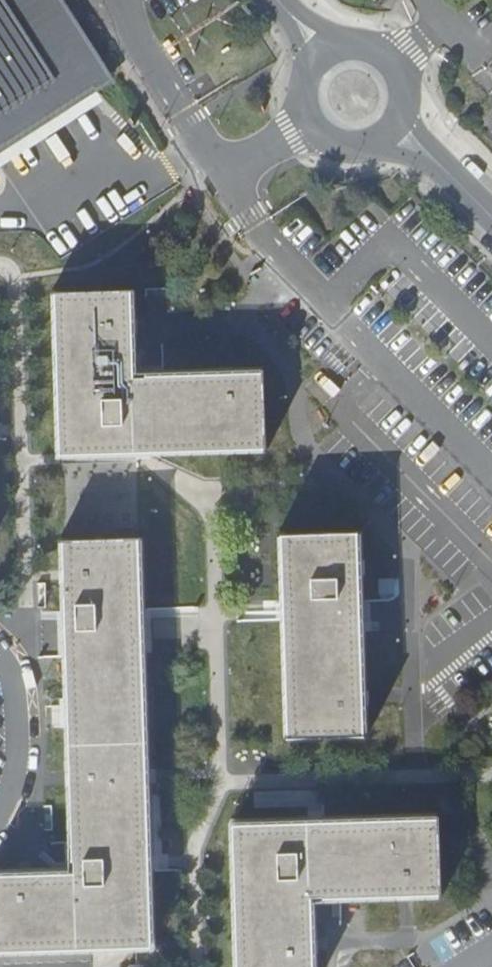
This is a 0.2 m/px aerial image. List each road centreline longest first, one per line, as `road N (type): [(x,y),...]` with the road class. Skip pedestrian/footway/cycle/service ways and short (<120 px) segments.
road 1 (secondary): [(391,128),(404,96),(394,63),(355,42),(325,50)]
road 2 (secondary): [(391,128),(491,221)]

